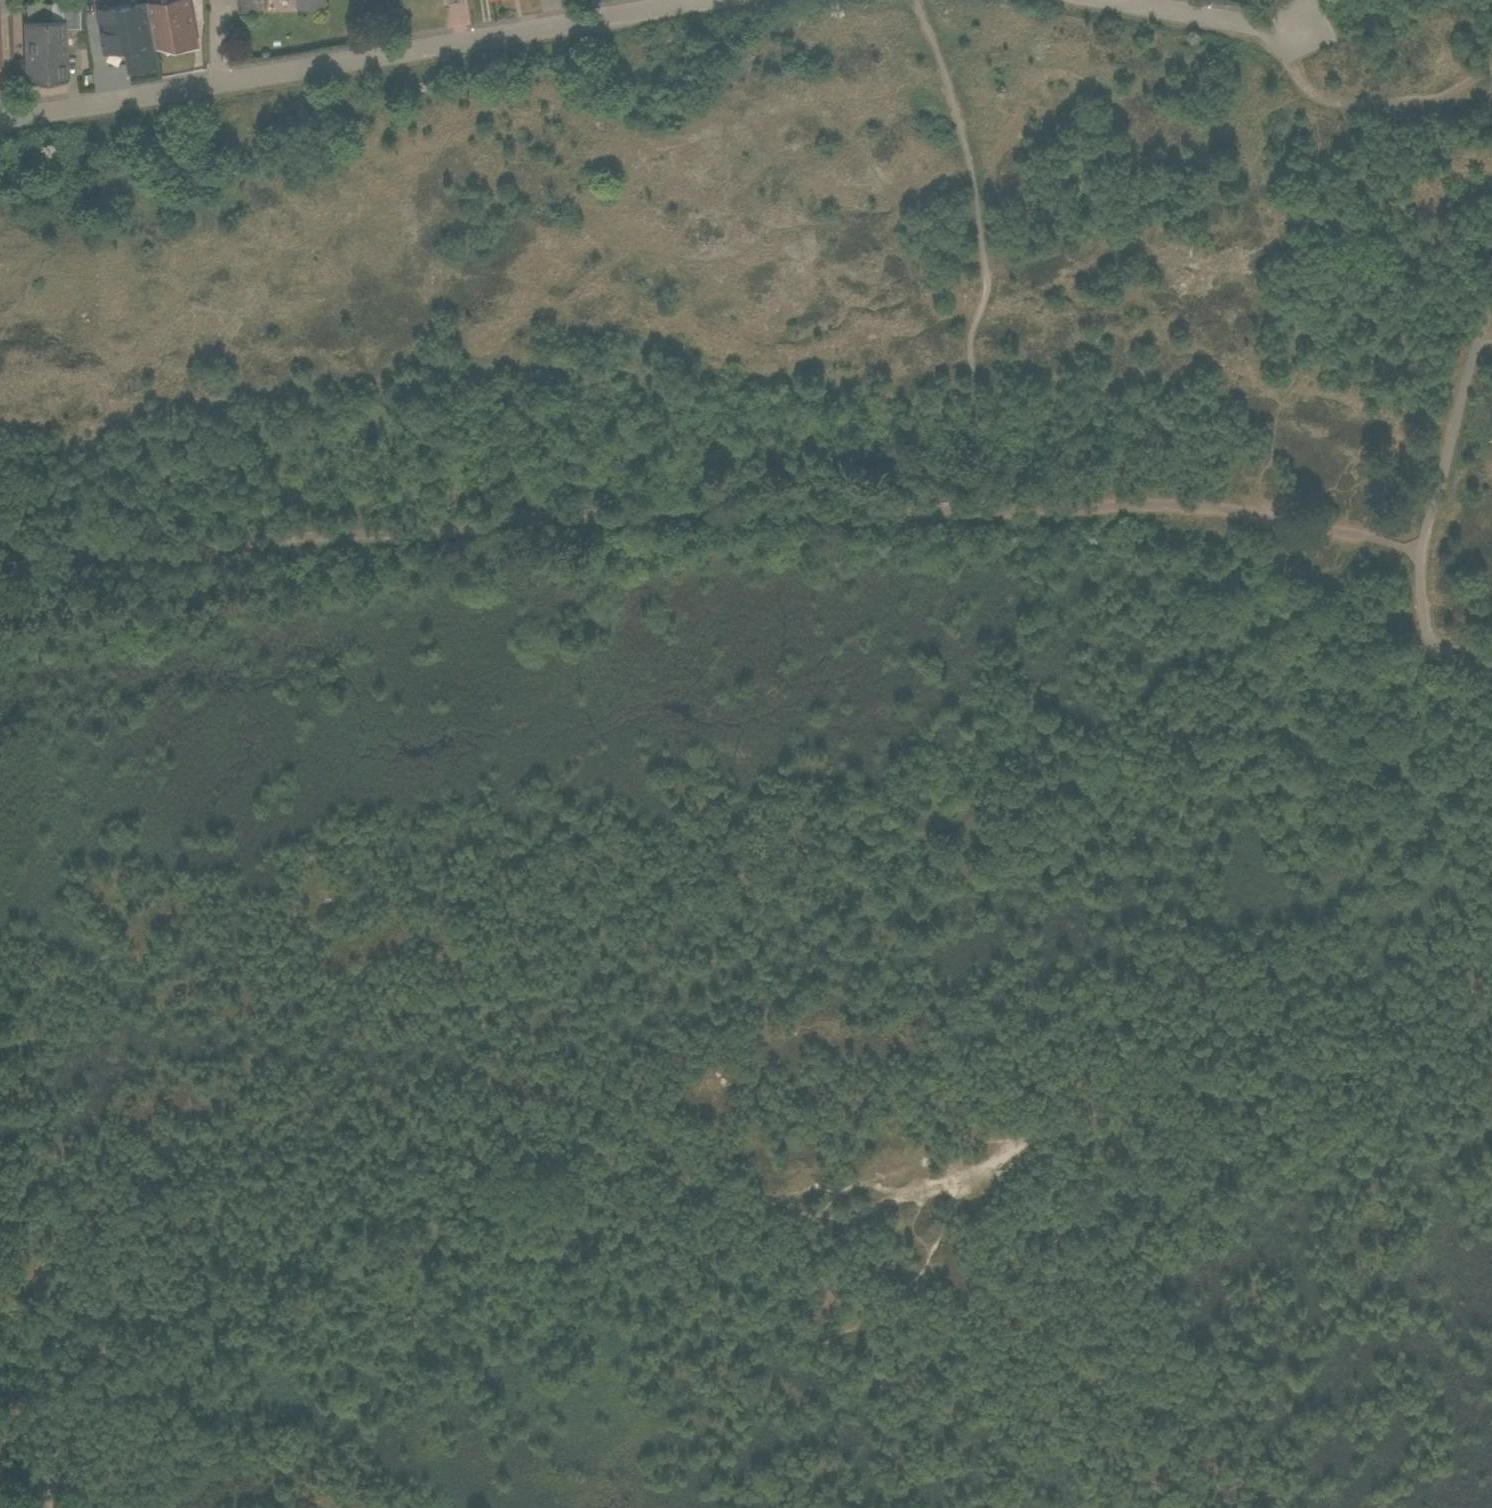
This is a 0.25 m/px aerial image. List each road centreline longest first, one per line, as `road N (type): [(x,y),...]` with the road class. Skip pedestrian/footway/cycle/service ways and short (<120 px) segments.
road 1 (residential): [(0,122),(706,0)]
road 2 (residential): [(1106,0),(1272,29),(1292,40)]

